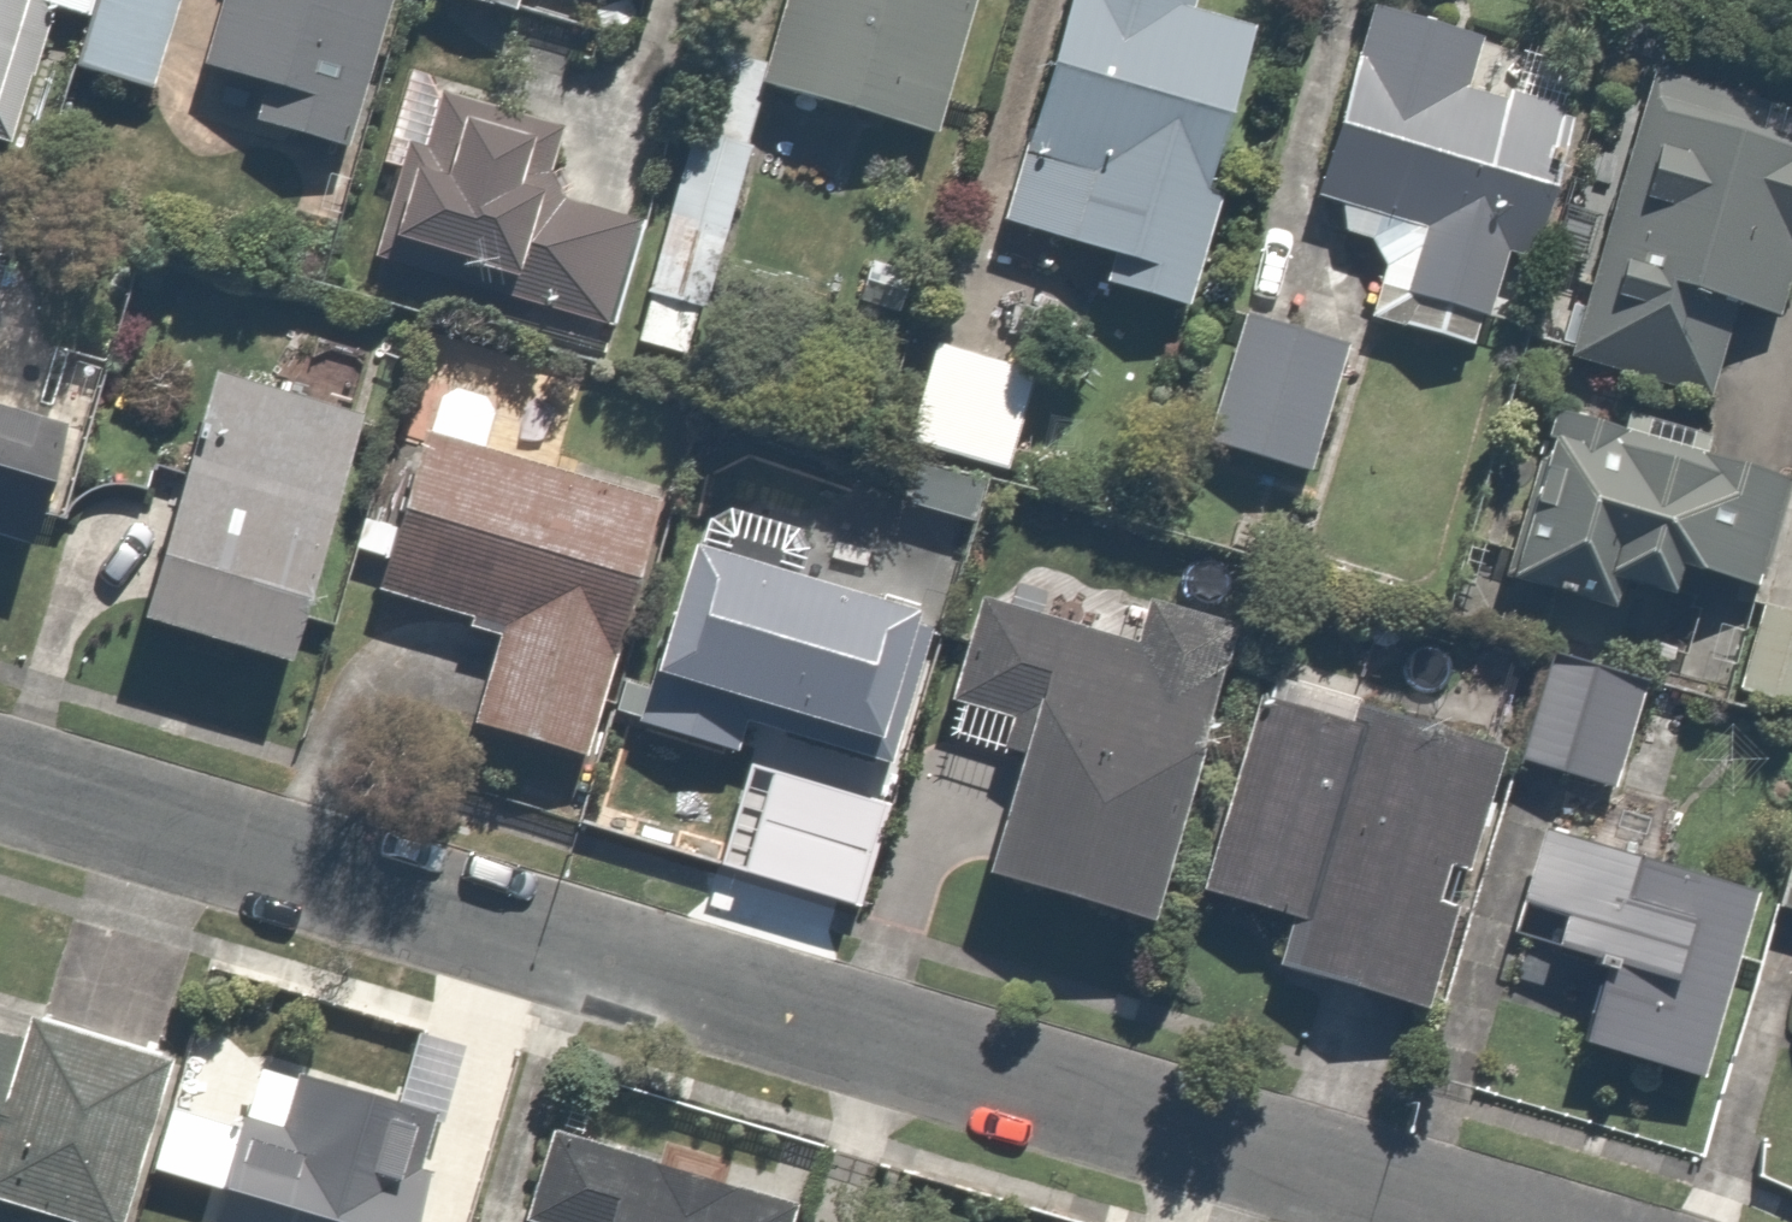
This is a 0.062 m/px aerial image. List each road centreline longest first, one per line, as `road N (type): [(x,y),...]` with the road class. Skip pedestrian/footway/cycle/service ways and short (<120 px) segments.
road 1 (residential): [(0,778),(1523,1221)]

